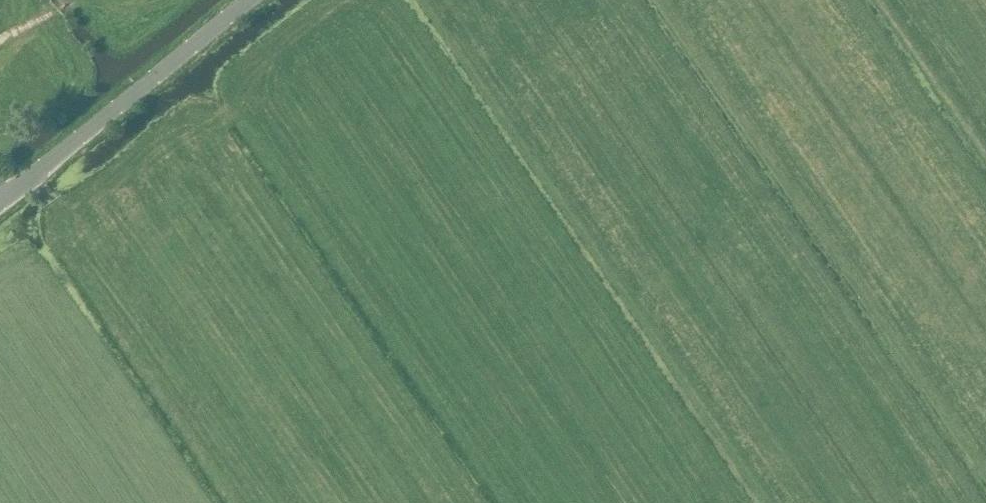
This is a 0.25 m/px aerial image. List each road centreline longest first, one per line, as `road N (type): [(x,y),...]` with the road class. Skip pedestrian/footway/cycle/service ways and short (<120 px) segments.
road 1 (tertiary): [(0,203),(254,0)]

